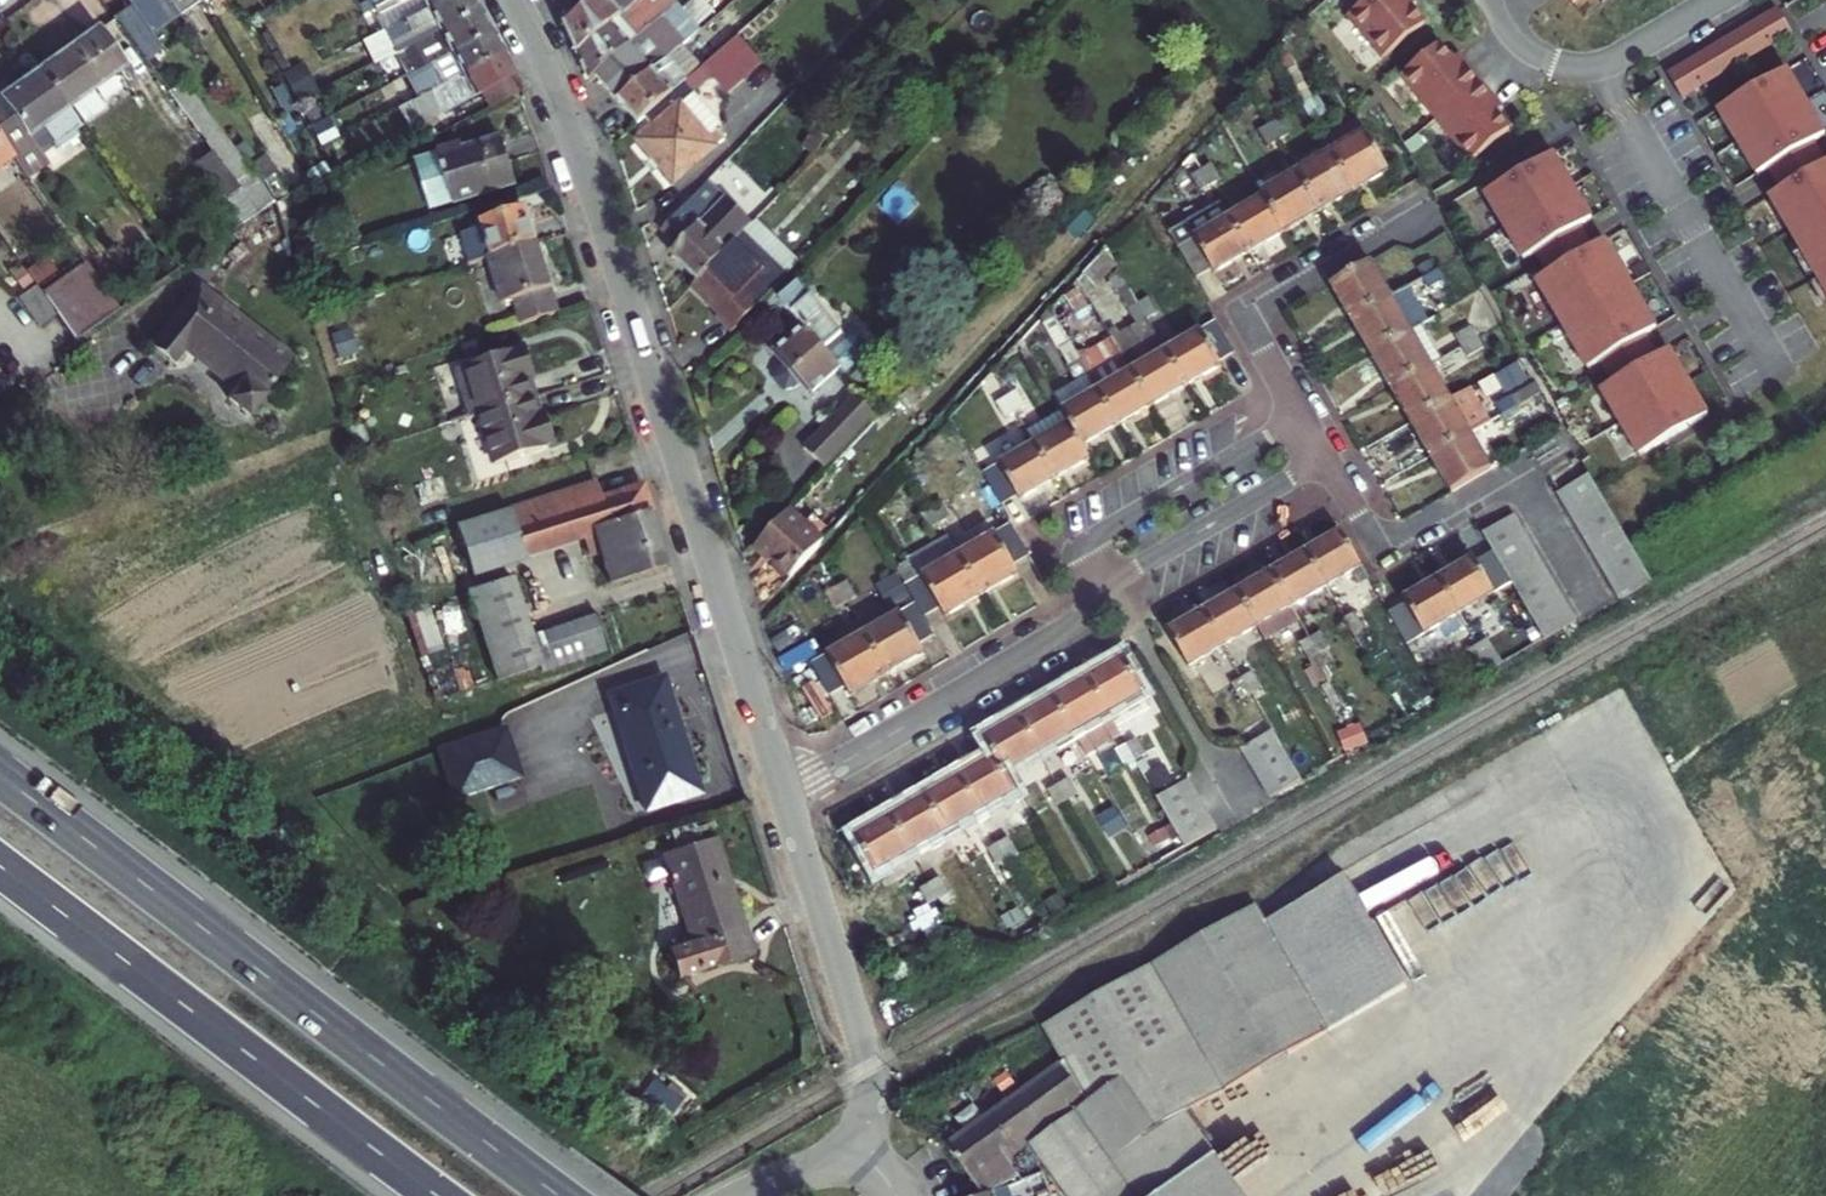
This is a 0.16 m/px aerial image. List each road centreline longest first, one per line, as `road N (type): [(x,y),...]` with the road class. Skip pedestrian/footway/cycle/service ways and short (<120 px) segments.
road 1 (residential): [(788,794),(594,175),(507,0)]
road 2 (motorway): [(557,1195),(0,776)]
road 3 (motorway): [(0,867),(436,1195)]
road 4 (residential): [(736,1195),(838,1157),(859,1138),(871,1107),(858,1026),(788,794)]
road 5 (residential): [(1594,602),(1517,469),(1380,549),(1326,456)]
road 6 (residential): [(788,794),(1068,630),(1102,590)]
road 7 (residential): [(1301,415),(1238,305),(1413,205)]
road 8 (residential): [(1301,415),(1097,534),(1086,557),(1102,590)]
road 9 (residential): [(1102,590),(1326,456)]
road 10 (residential): [(1545,59),(1597,65),(1714,0)]

